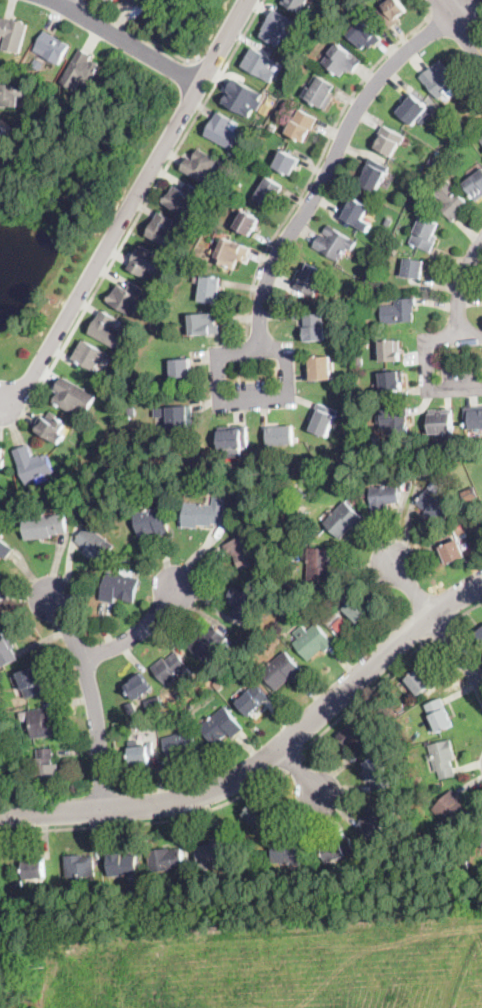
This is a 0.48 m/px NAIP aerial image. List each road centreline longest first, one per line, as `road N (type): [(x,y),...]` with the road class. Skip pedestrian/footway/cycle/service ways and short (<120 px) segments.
road 1 (residential): [(481,584),(418,627),(233,782),(166,803),(0,816)]
road 2 (residential): [(248,0),(29,383),(0,403)]
road 3 (residential): [(475,0),(407,52),(359,108),(277,256),(260,317),(261,350)]
road 4 (residential): [(102,807),(90,688),(51,600)]
road 5 (residential): [(261,350),(281,353),(286,393),(221,402),(217,359),(261,350)]
road 6 (residential): [(55,0),(201,84)]
road 7 (residential): [(481,689),(391,562)]

